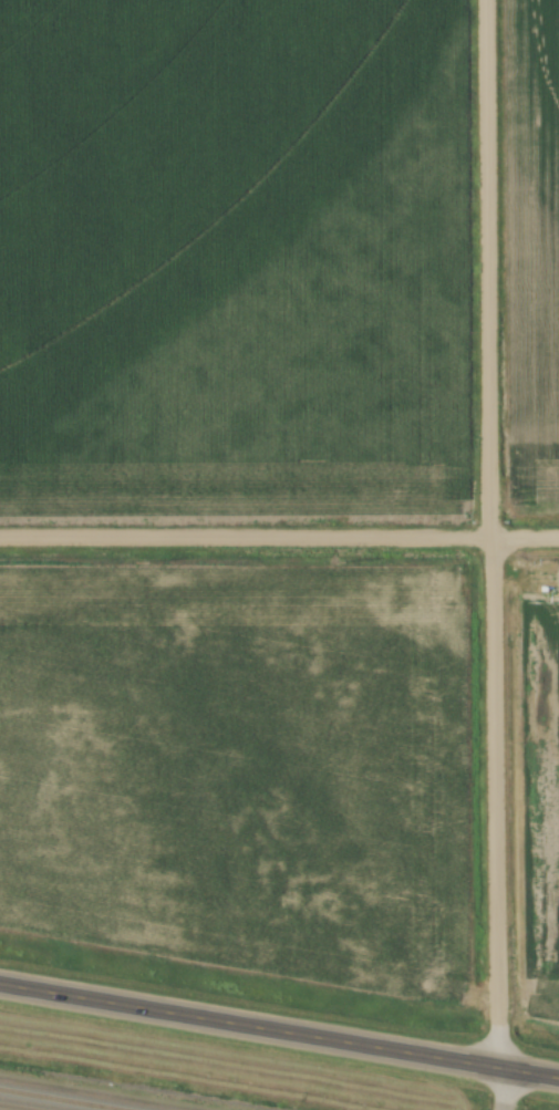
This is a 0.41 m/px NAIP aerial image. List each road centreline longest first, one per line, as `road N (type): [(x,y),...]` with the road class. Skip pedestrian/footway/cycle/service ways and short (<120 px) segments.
road 1 (residential): [(499,1109),(485,0)]
road 2 (primary): [(558,1077),(0,983)]
road 3 (residential): [(0,541),(558,541)]

